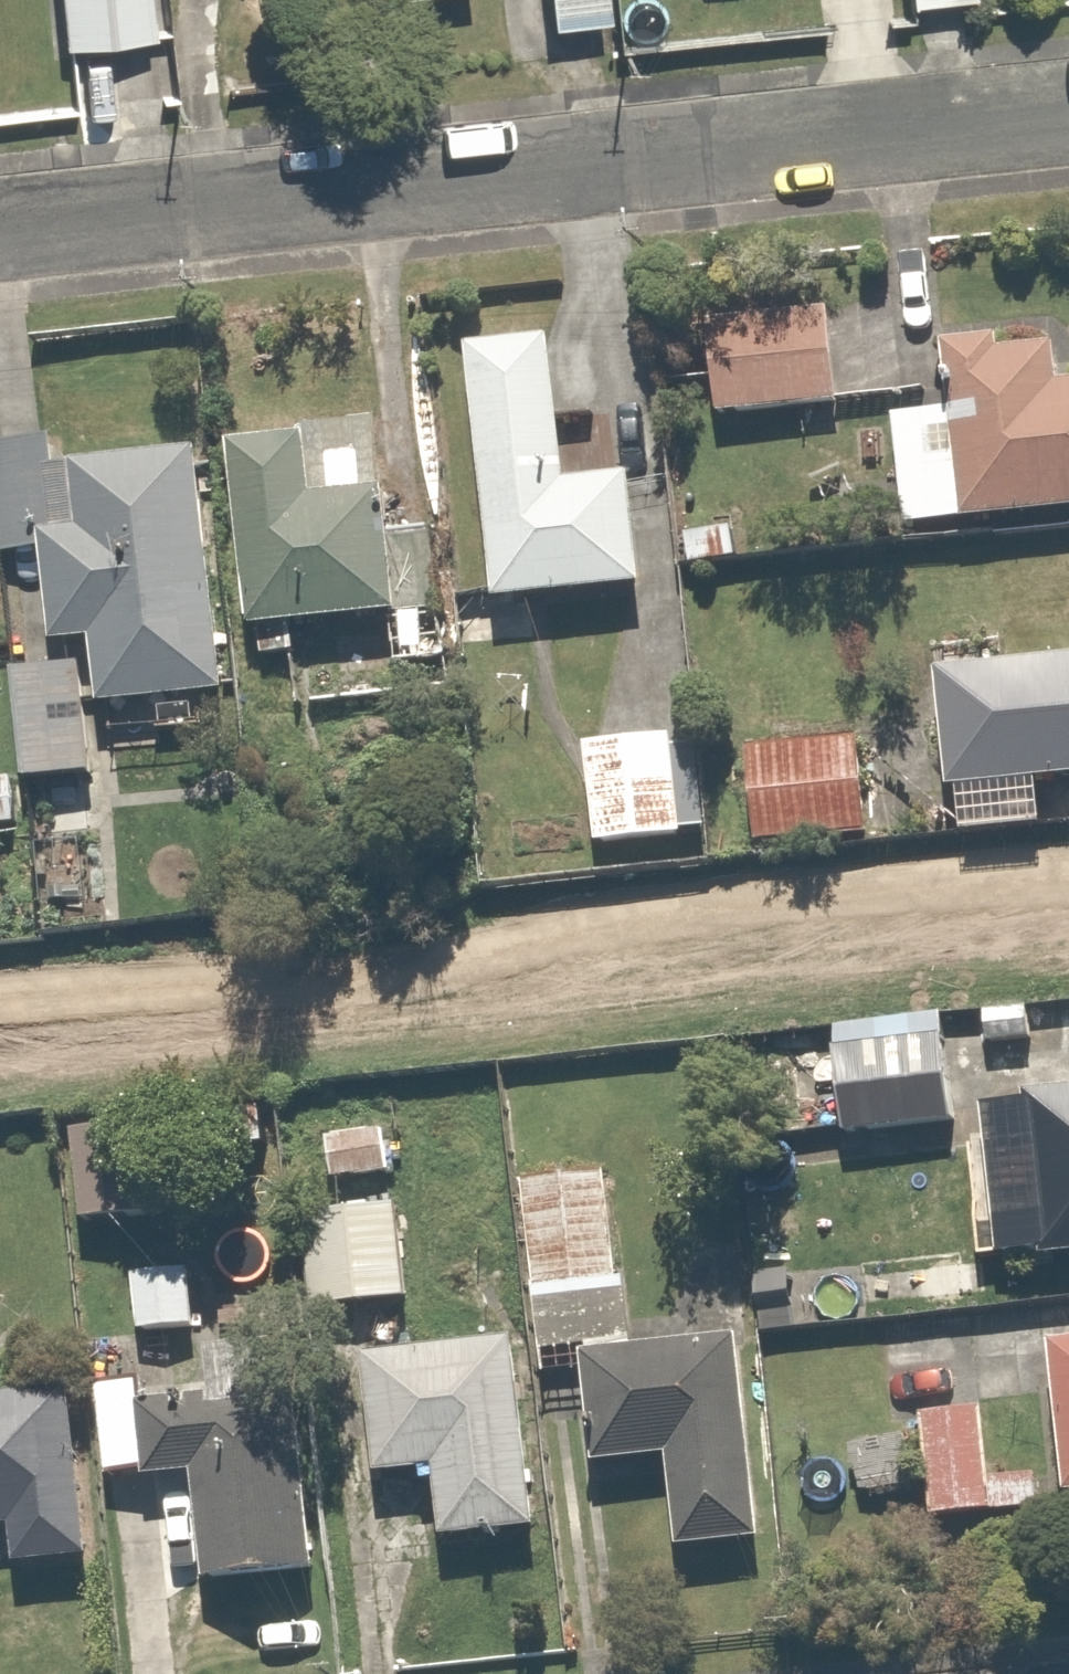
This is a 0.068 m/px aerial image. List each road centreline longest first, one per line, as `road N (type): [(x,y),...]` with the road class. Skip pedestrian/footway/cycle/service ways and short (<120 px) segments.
road 1 (residential): [(0,230),(1068,112)]

